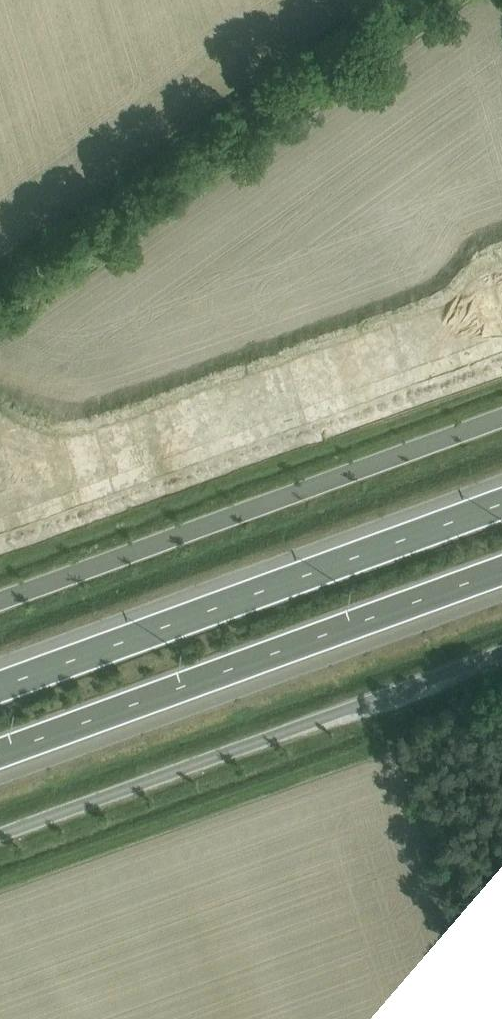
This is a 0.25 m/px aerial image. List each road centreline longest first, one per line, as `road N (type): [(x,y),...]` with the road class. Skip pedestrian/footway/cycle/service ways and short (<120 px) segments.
road 1 (tertiary): [(501,658),(0,846)]
road 2 (tertiary): [(0,604),(501,420)]
road 3 (motorway): [(501,504),(0,687)]
road 4 (motorway): [(0,756),(501,573)]
road 5 (track): [(0,293),(433,0)]

